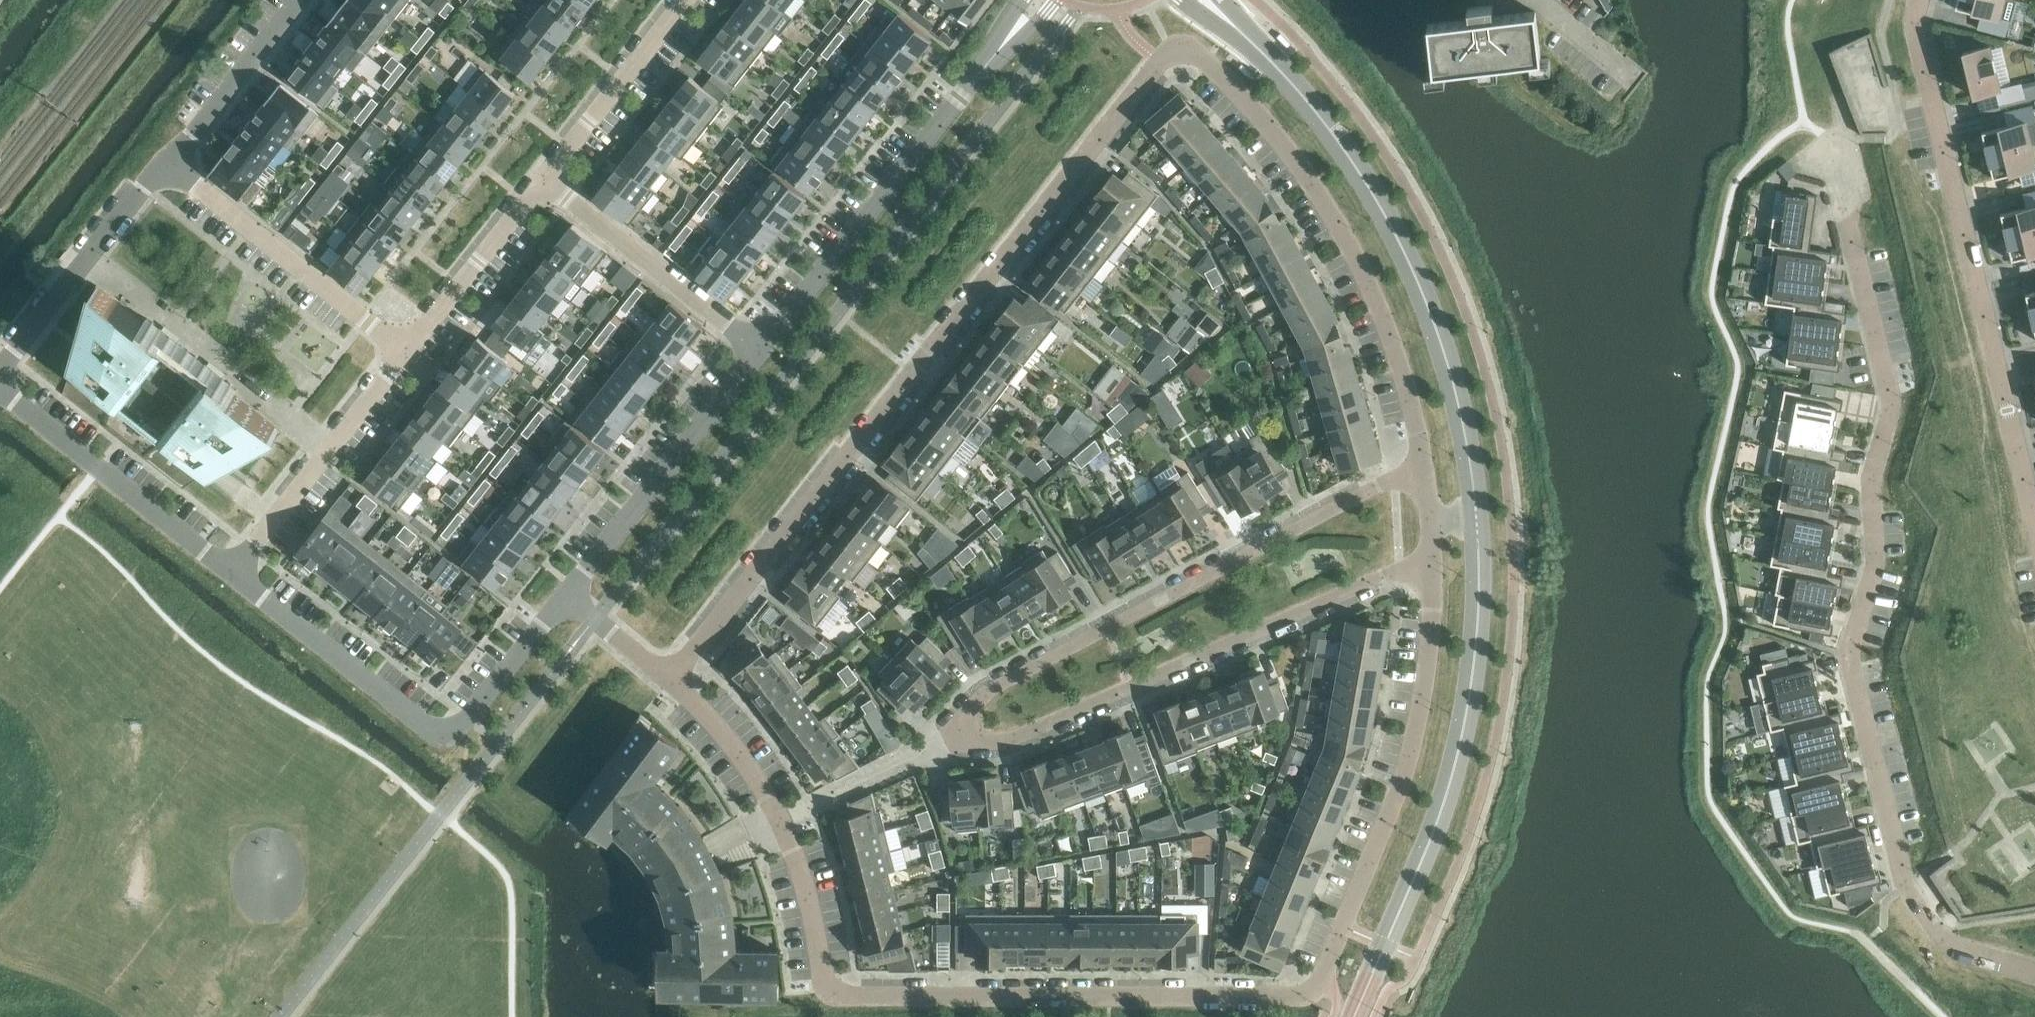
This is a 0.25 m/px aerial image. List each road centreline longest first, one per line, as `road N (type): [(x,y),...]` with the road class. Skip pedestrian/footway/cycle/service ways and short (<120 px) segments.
road 1 (residential): [(673,675),(1181,48),(1220,81),(1334,215),(1412,407),(1421,471)]
road 2 (residential): [(673,675),(741,738),(811,899),(833,990),(1323,996),(1403,780),(1432,659),(1431,568)]
road 3 (residential): [(1421,471),(995,685),(960,716),(959,732),(975,745),(1020,737),(1431,568)]
road 4 (residential): [(2034,970),(1968,950),(1908,884),(1849,652),(1874,561),(1869,479),(1891,402),(1829,147)]
road 5 (secondary): [(1479,517),(1452,366),(1400,243),(1311,106),(1202,0)]
road 6 (residential): [(1921,0),(1915,22),(2034,518)]
road 7 (secondary): [(1357,1016),(1449,793),(1481,593),(1479,517)]
road 8 (residential): [(764,353),(1041,0)]
road 9 (residential): [(244,573),(460,736),(570,599)]
road 10 (residential): [(570,599),(764,353)]
road 11 (residential): [(0,390),(244,573)]
road 12 (residential): [(407,353),(168,170)]
road 13 (residential): [(545,176),(764,353)]
road 14 (residential): [(244,573),(407,353)]
road 15 (residential): [(0,373),(168,170)]
road 16 (residential): [(689,0),(545,176)]
road 17 (residential): [(545,176),(407,353)]
road 18 (residential): [(168,170),(305,0)]
road 19 (residential): [(1540,0),(1634,77)]

